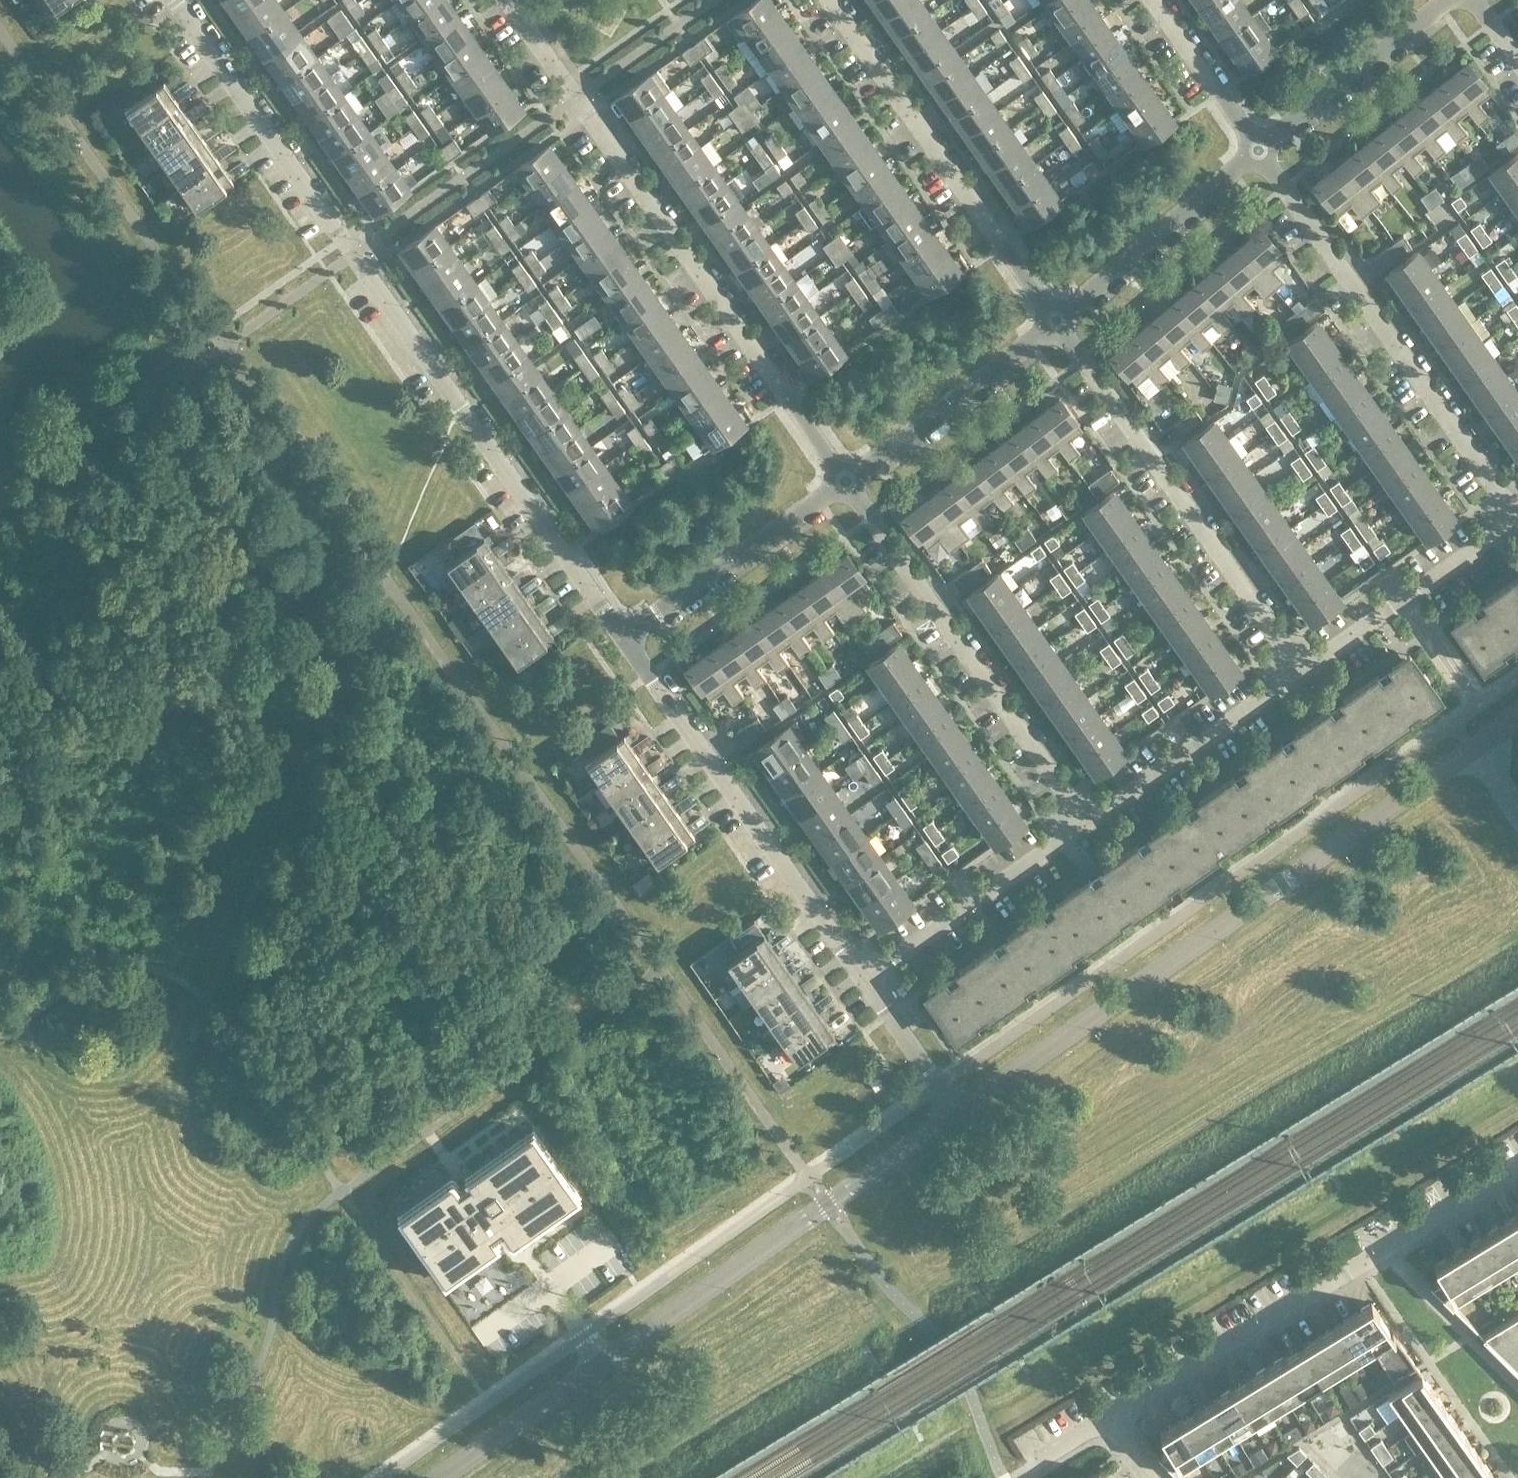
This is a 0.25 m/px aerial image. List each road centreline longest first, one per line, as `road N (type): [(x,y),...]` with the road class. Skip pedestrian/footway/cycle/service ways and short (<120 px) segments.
road 1 (residential): [(621,637),(172,0)]
road 2 (tertiary): [(438,1477),(957,1113)]
road 3 (tertiary): [(957,1113),(1473,751)]
road 4 (residential): [(844,484),(574,97),(497,0)]
road 5 (unclassified): [(1150,1477),(1110,1416),(1517,1168)]
road 6 (residential): [(1502,533),(1256,152)]
road 7 (residential): [(1289,684),(1056,321)]
road 8 (residential): [(866,982),(621,637)]
road 9 (residential): [(1074,832),(844,484)]
road 10 (residential): [(1056,321),(822,0)]
road 11 (residential): [(621,637),(844,484)]
road 12 (residential): [(844,484),(1056,321)]
road 13 (residential): [(1056,321),(1256,152)]
road 14 (residential): [(1289,684),(1502,533)]
road 15 (residential): [(1074,832),(1289,684)]
road 16 (residential): [(866,982),(1074,832)]
road 17 (residential): [(1256,152),(1444,0)]
road 18 (residential): [(1256,152),(1145,0)]
road 19 (residential): [(957,1113),(866,982)]

